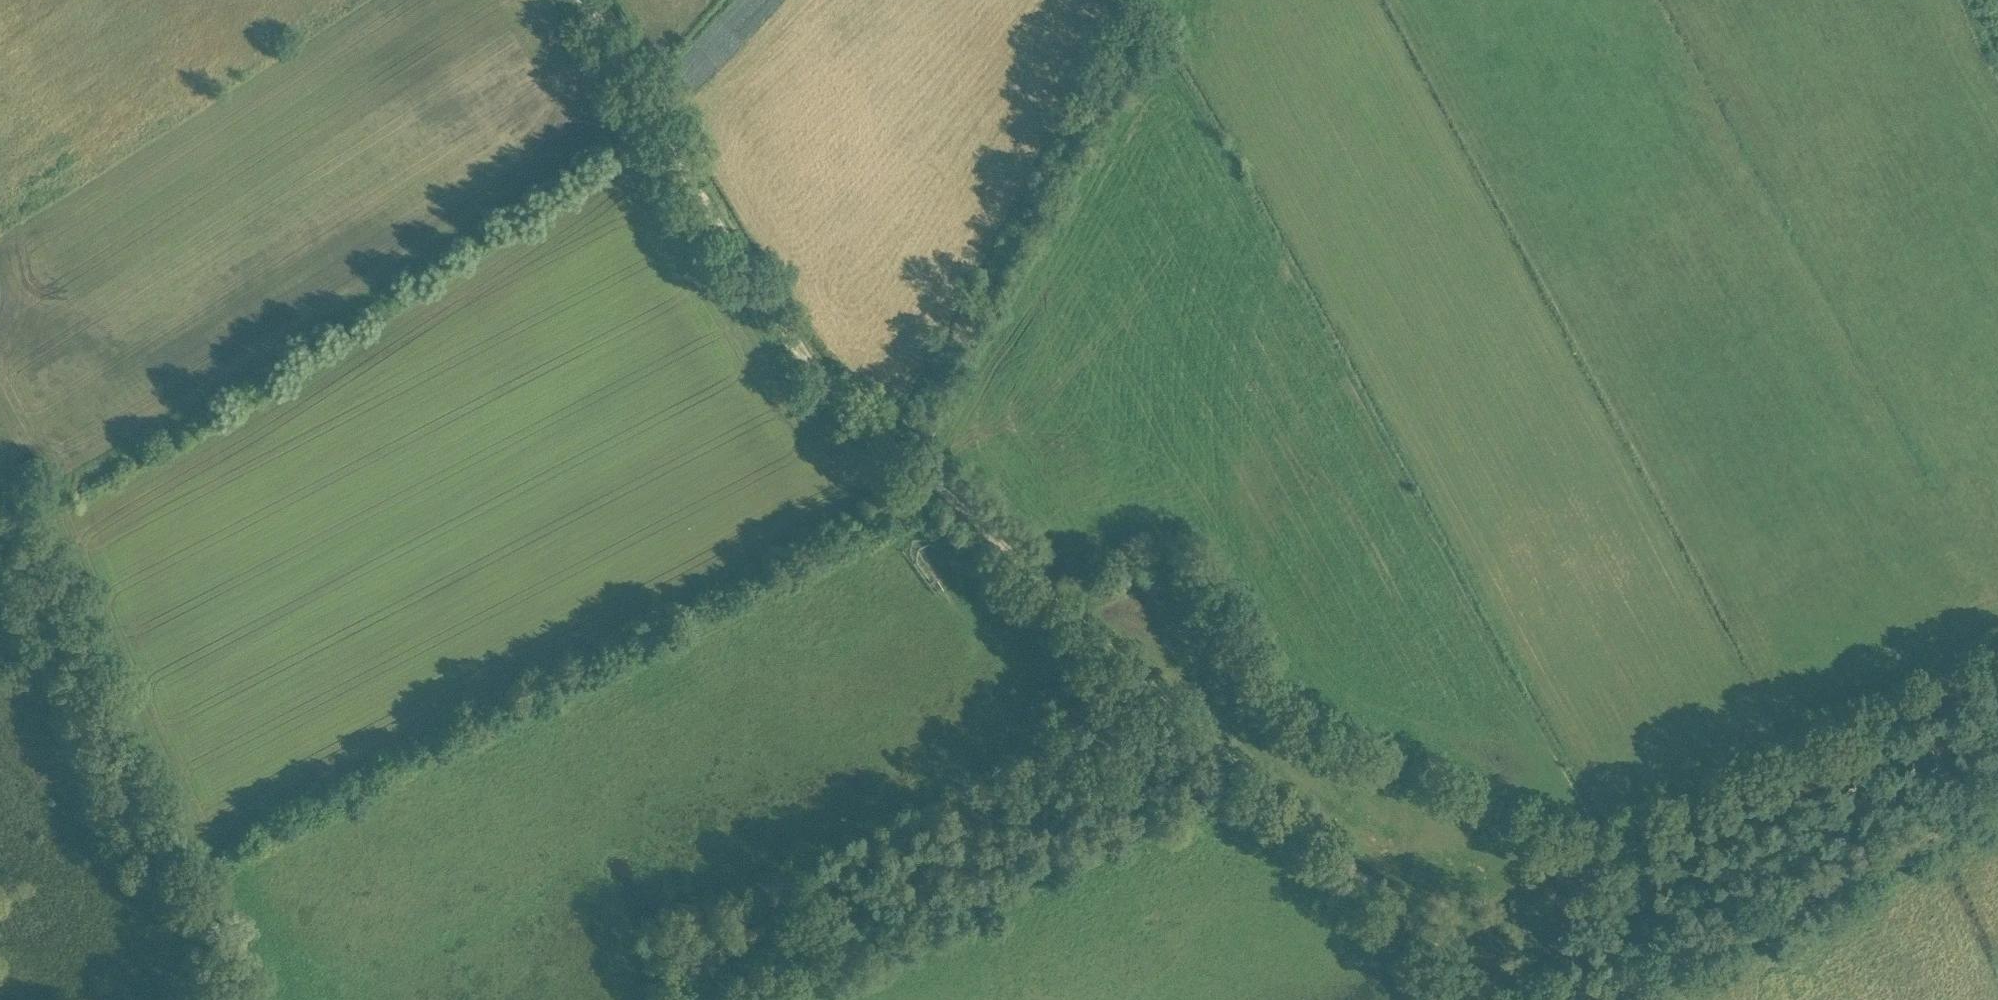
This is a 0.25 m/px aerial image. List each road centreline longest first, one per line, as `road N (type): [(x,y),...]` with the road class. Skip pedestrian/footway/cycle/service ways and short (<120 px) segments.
road 1 (track): [(1495,999),(1218,726),(901,452),(820,371),(701,207),(581,0)]
road 2 (track): [(901,452),(1145,0)]
road 3 (track): [(1997,802),(1601,999)]

